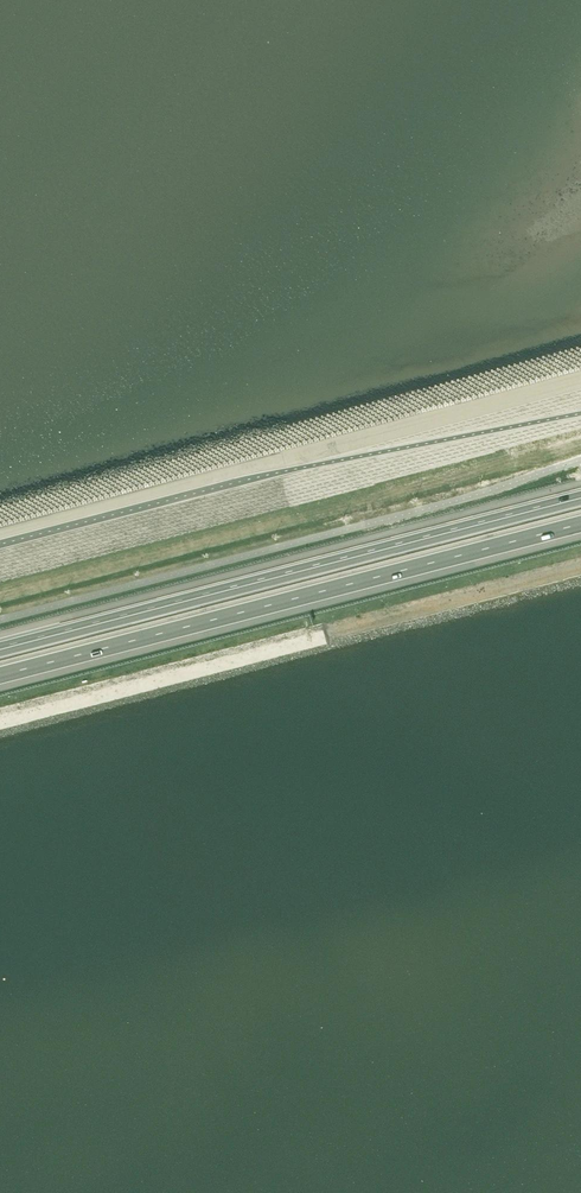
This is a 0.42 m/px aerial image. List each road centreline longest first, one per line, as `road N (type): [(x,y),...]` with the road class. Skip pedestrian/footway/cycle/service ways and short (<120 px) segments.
road 1 (motorway): [(0,675),(580,523)]
road 2 (motorway): [(580,496),(0,647)]

